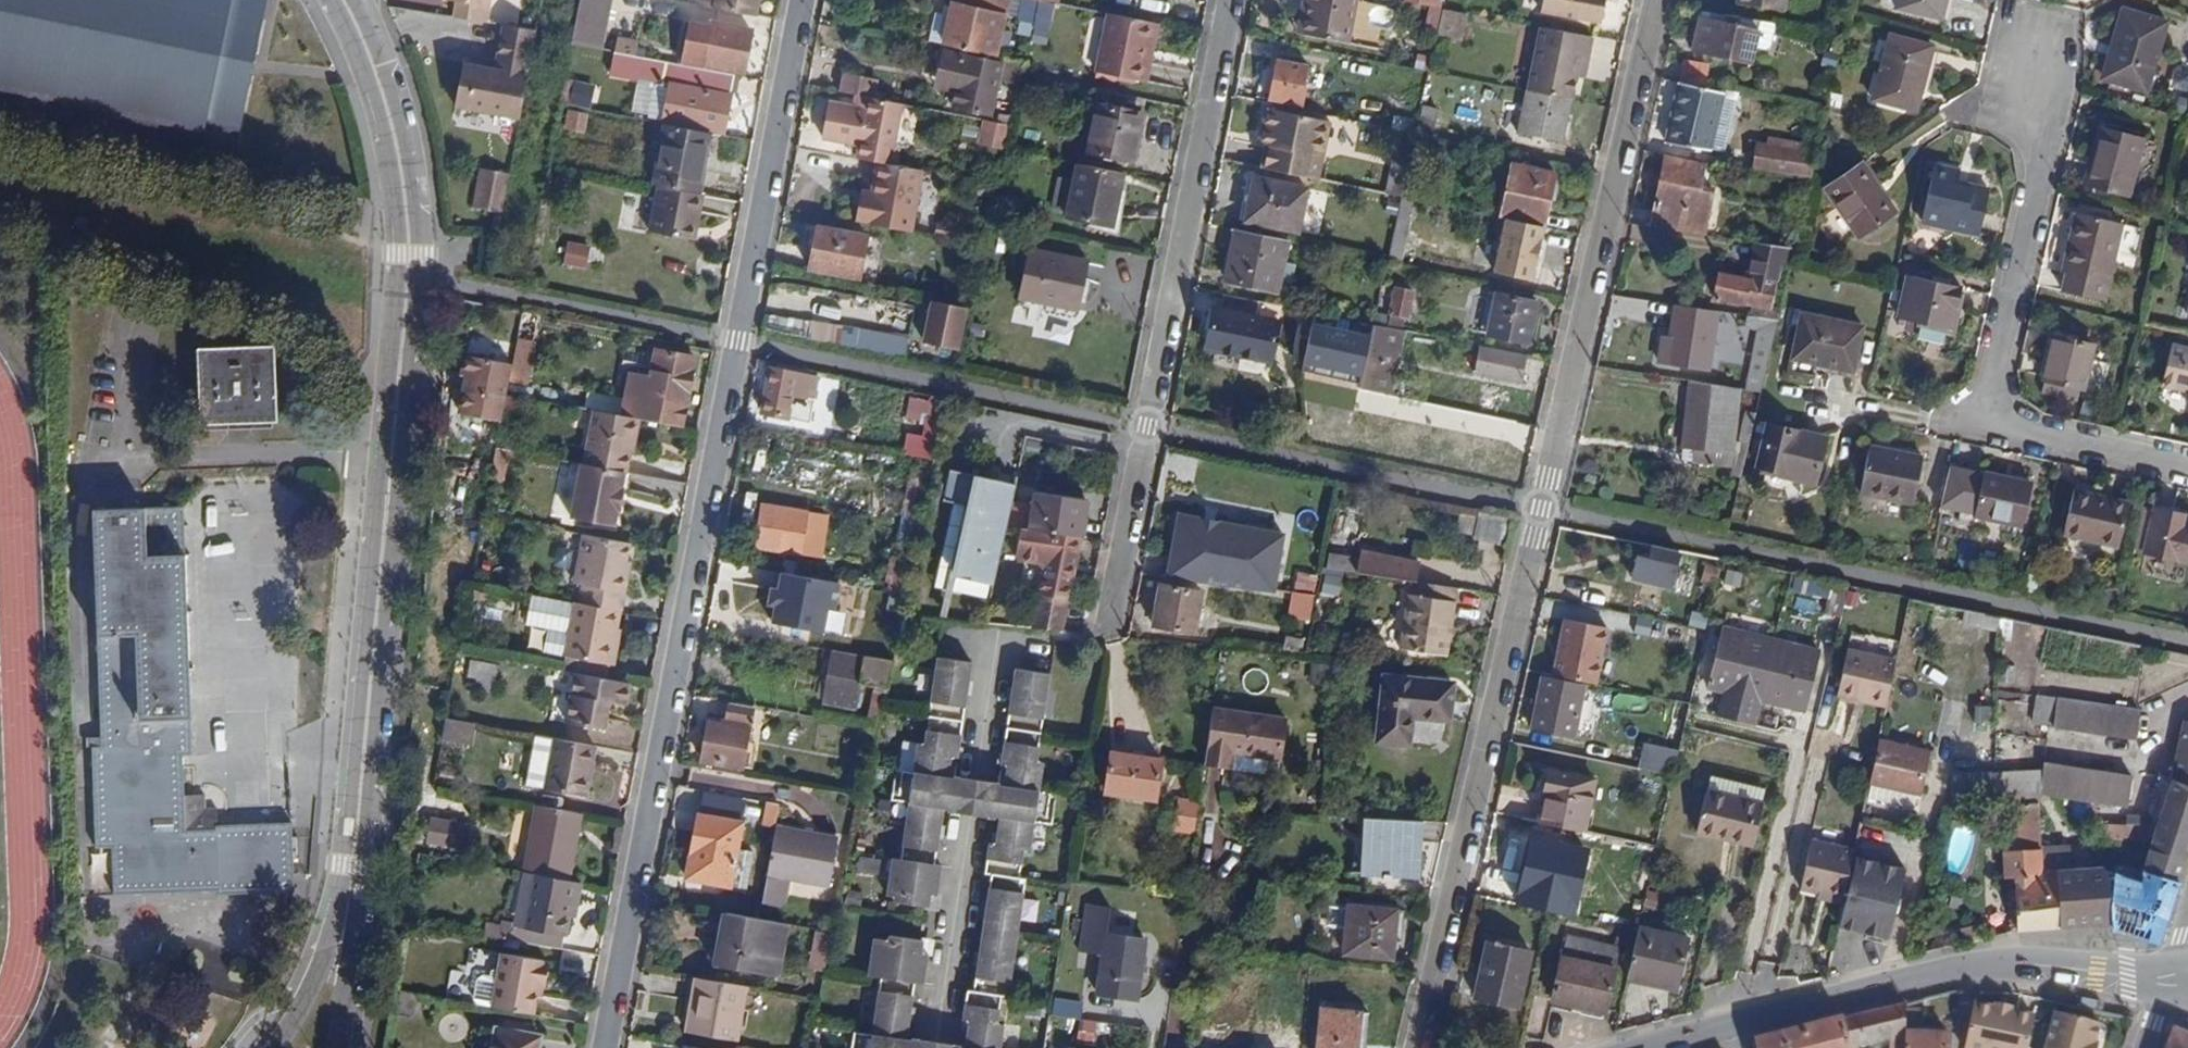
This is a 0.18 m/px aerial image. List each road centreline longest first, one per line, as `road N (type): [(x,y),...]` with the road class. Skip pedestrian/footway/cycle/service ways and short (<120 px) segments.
road 1 (residential): [(1421,1047),(1652,0)]
road 2 (residential): [(799,0),(605,1047)]
road 3 (residential): [(371,666),(404,252),(401,175),(357,14)]
road 4 (residential): [(1227,0),(1107,623)]
road 5 (residential): [(2187,472),(2018,439),(1995,427),(1987,408),(2036,175),(2029,66)]
road 6 (tertiary): [(1670,1047),(1913,979),(2000,966),(2186,972)]
road 7 (residential): [(936,1047),(996,649)]
road 8 (residential): [(354,862),(327,953),(273,1047)]
road 9 (residential): [(354,862),(371,666)]
road 10 (residential): [(336,1047),(348,989),(354,862)]

